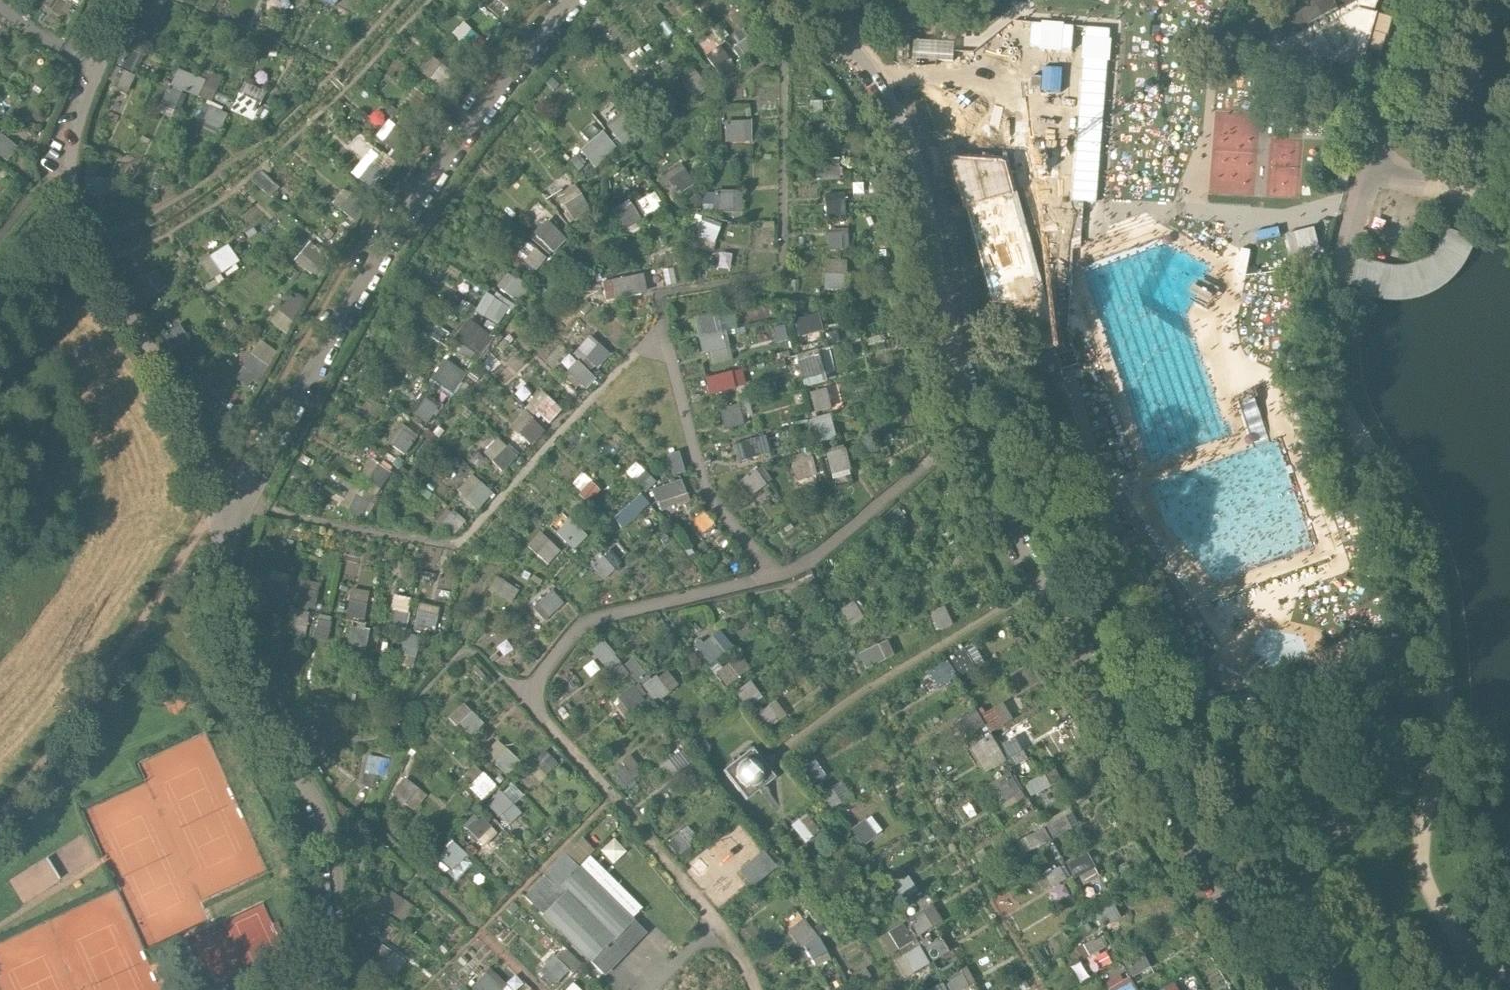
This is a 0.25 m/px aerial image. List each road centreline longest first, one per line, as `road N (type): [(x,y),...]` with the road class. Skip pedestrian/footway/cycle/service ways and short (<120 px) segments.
road 1 (residential): [(570,0),(428,182),(228,503),(220,533),(249,659),(327,856),(328,901),(306,989)]
road 2 (residential): [(800,0),(852,52),(908,152),(967,424),(996,504),(1277,989)]

